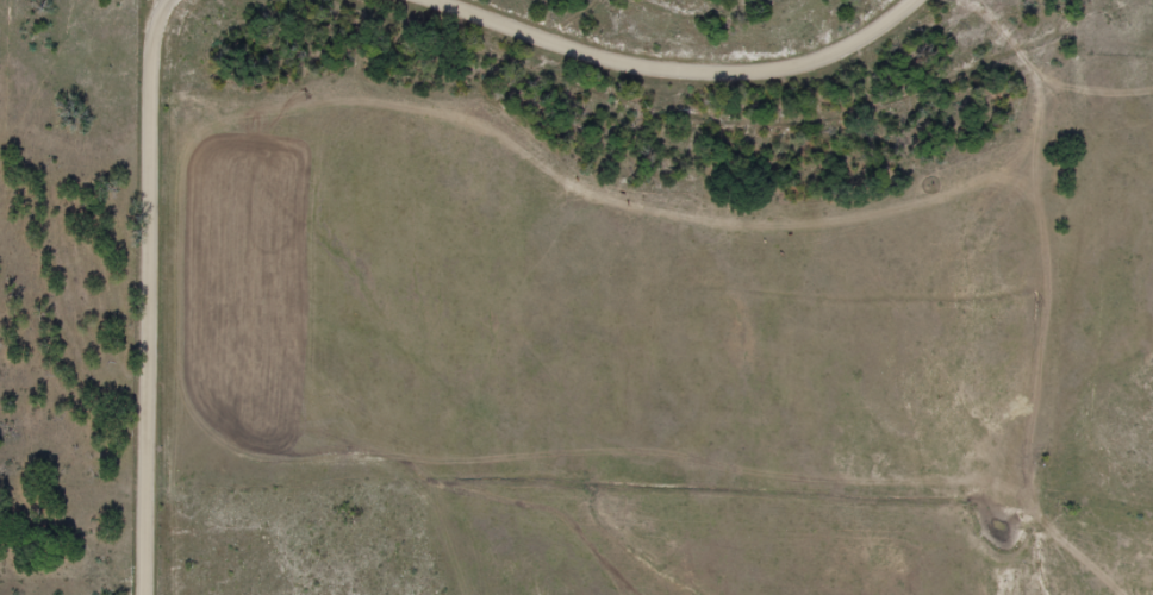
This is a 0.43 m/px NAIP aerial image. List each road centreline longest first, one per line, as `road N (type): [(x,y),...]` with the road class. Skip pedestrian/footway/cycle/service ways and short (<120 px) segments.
road 1 (residential): [(149,594),(152,50),(184,0)]
road 2 (residential): [(435,0),(631,65),(806,63),(953,0)]

